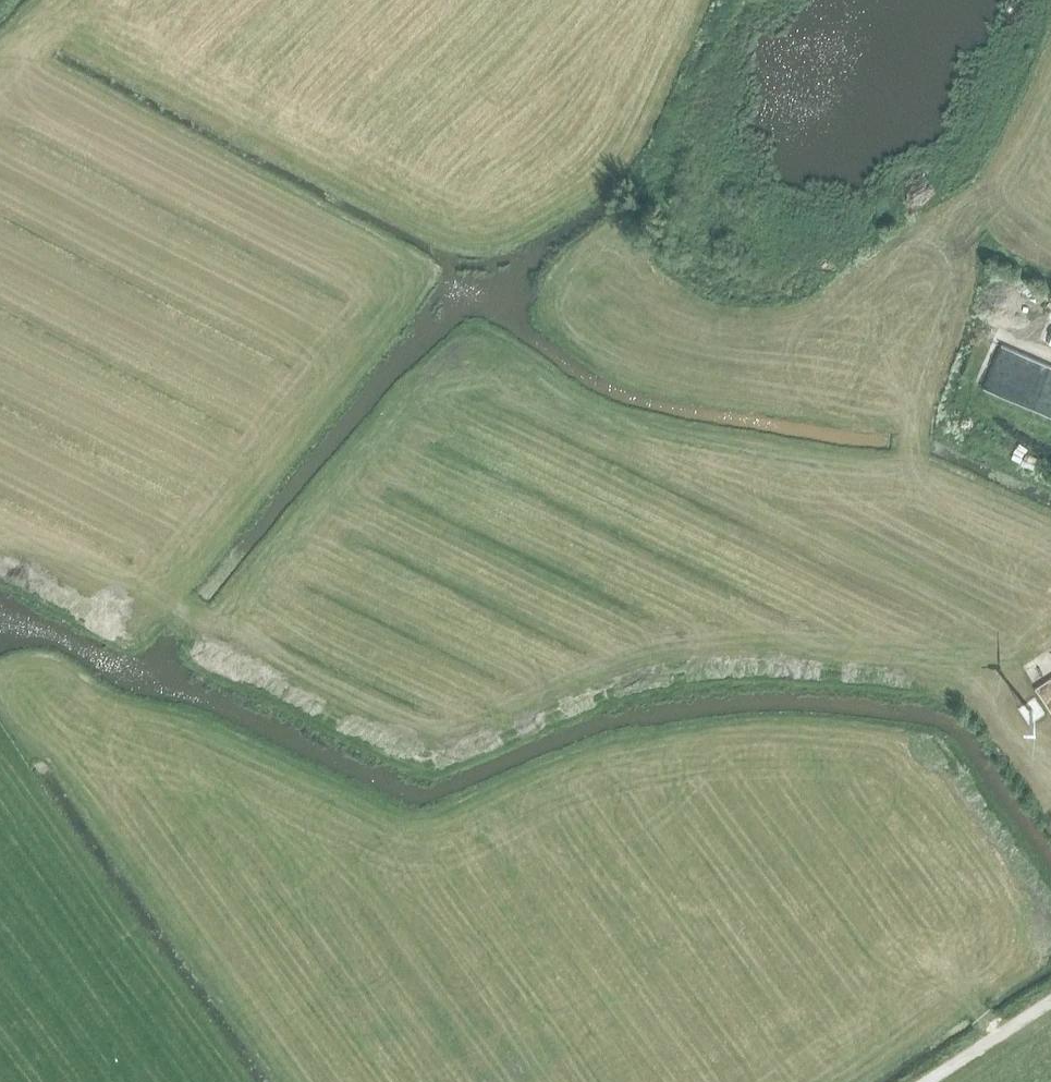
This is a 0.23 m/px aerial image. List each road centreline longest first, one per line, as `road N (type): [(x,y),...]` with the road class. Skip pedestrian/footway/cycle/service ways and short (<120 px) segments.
road 1 (track): [(1050,1002),(929,1081)]

